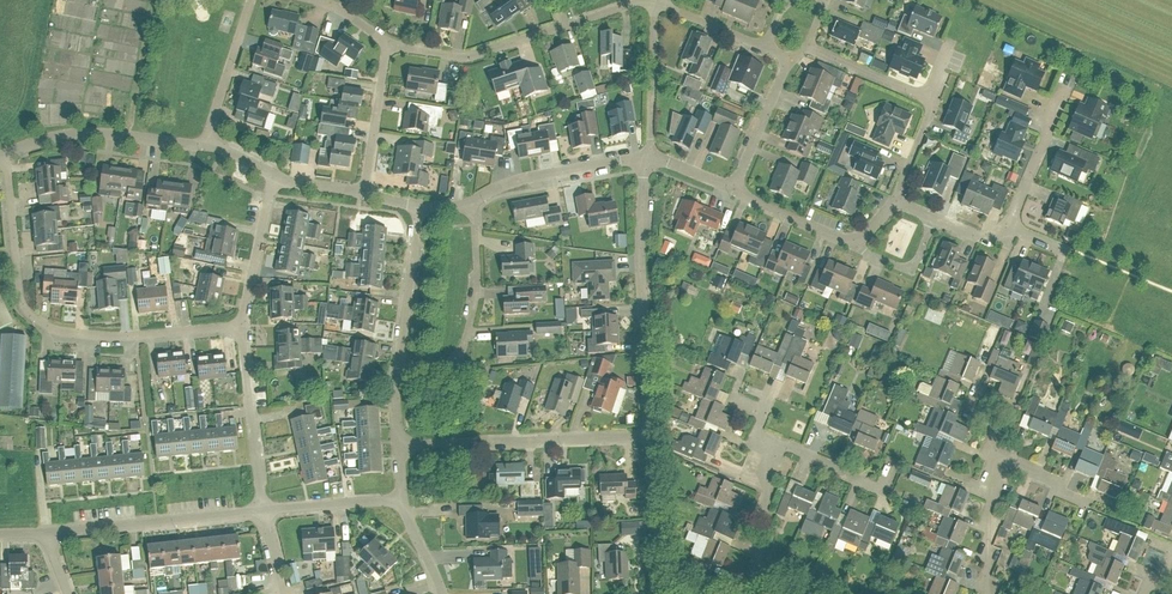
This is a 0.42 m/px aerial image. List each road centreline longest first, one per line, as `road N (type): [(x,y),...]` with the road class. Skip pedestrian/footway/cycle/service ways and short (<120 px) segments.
road 1 (residential): [(241,326),(50,334),(23,291),(5,154)]
road 2 (residential): [(650,436),(640,264),(645,158)]
road 3 (residential): [(388,44),(467,58),(635,3),(654,4)]
road 4 (residential): [(399,446),(650,436)]
road 5 (residential): [(400,369),(456,364),(478,288),(471,204)]
road 6 (unclassified): [(48,534),(263,511)]
road 7 (unclassified): [(206,146),(77,133),(5,154)]
road 8 (residential): [(263,511),(241,326)]
road 9 (residential): [(645,158),(501,188),(471,204)]
road 10 (unclassified): [(400,369),(415,207)]
road 11 (residential): [(658,593),(650,436)]
road 12 (residential): [(650,158),(654,4)]
road 13 (residential): [(241,326),(275,176)]
road 14 (residential): [(206,146),(251,0)]
road 15 (residential): [(775,454),(779,446),(882,489),(894,461)]
road 16 (residential): [(364,193),(388,44)]
road 17 (residential): [(1008,228),(1063,90)]
road 18 (residential): [(735,190),(789,59)]
road 19 (unclassified): [(403,500),(263,511)]
road 20 (residential): [(755,593),(775,454)]
road 21 (residential): [(985,593),(993,524),(987,511),(1006,461)]
road 22 (residential): [(854,245),(735,190)]
road 23 (residential): [(808,47),(925,97)]
road 24 (residential): [(854,245),(912,272),(934,217)]

